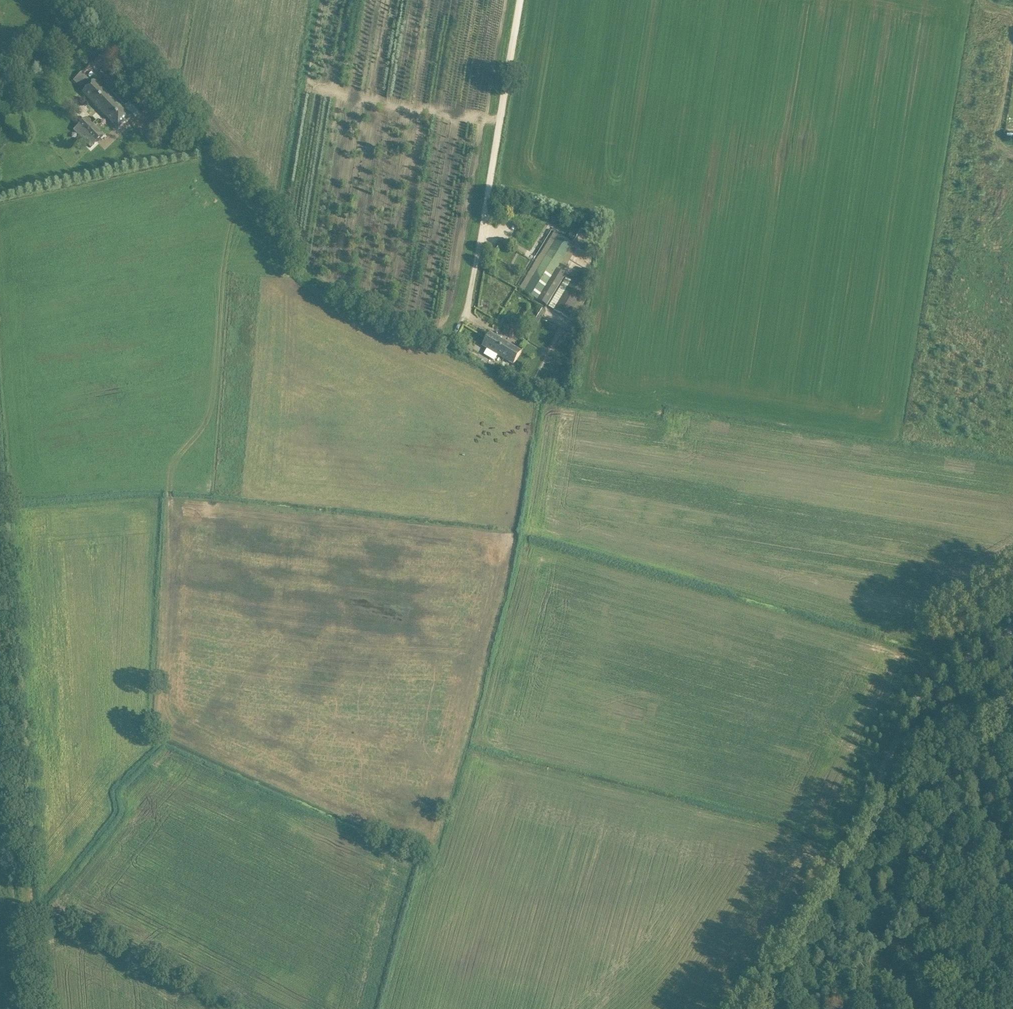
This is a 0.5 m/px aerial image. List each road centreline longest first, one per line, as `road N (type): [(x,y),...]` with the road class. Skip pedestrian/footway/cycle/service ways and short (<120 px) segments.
road 1 (track): [(0,508),(38,1008)]
road 2 (unclassified): [(757,1008),(873,825),(913,721),(936,683),(1012,625)]
road 3 (unclassified): [(519,0),(469,319)]
road 4 (unclassified): [(69,0),(182,128)]

